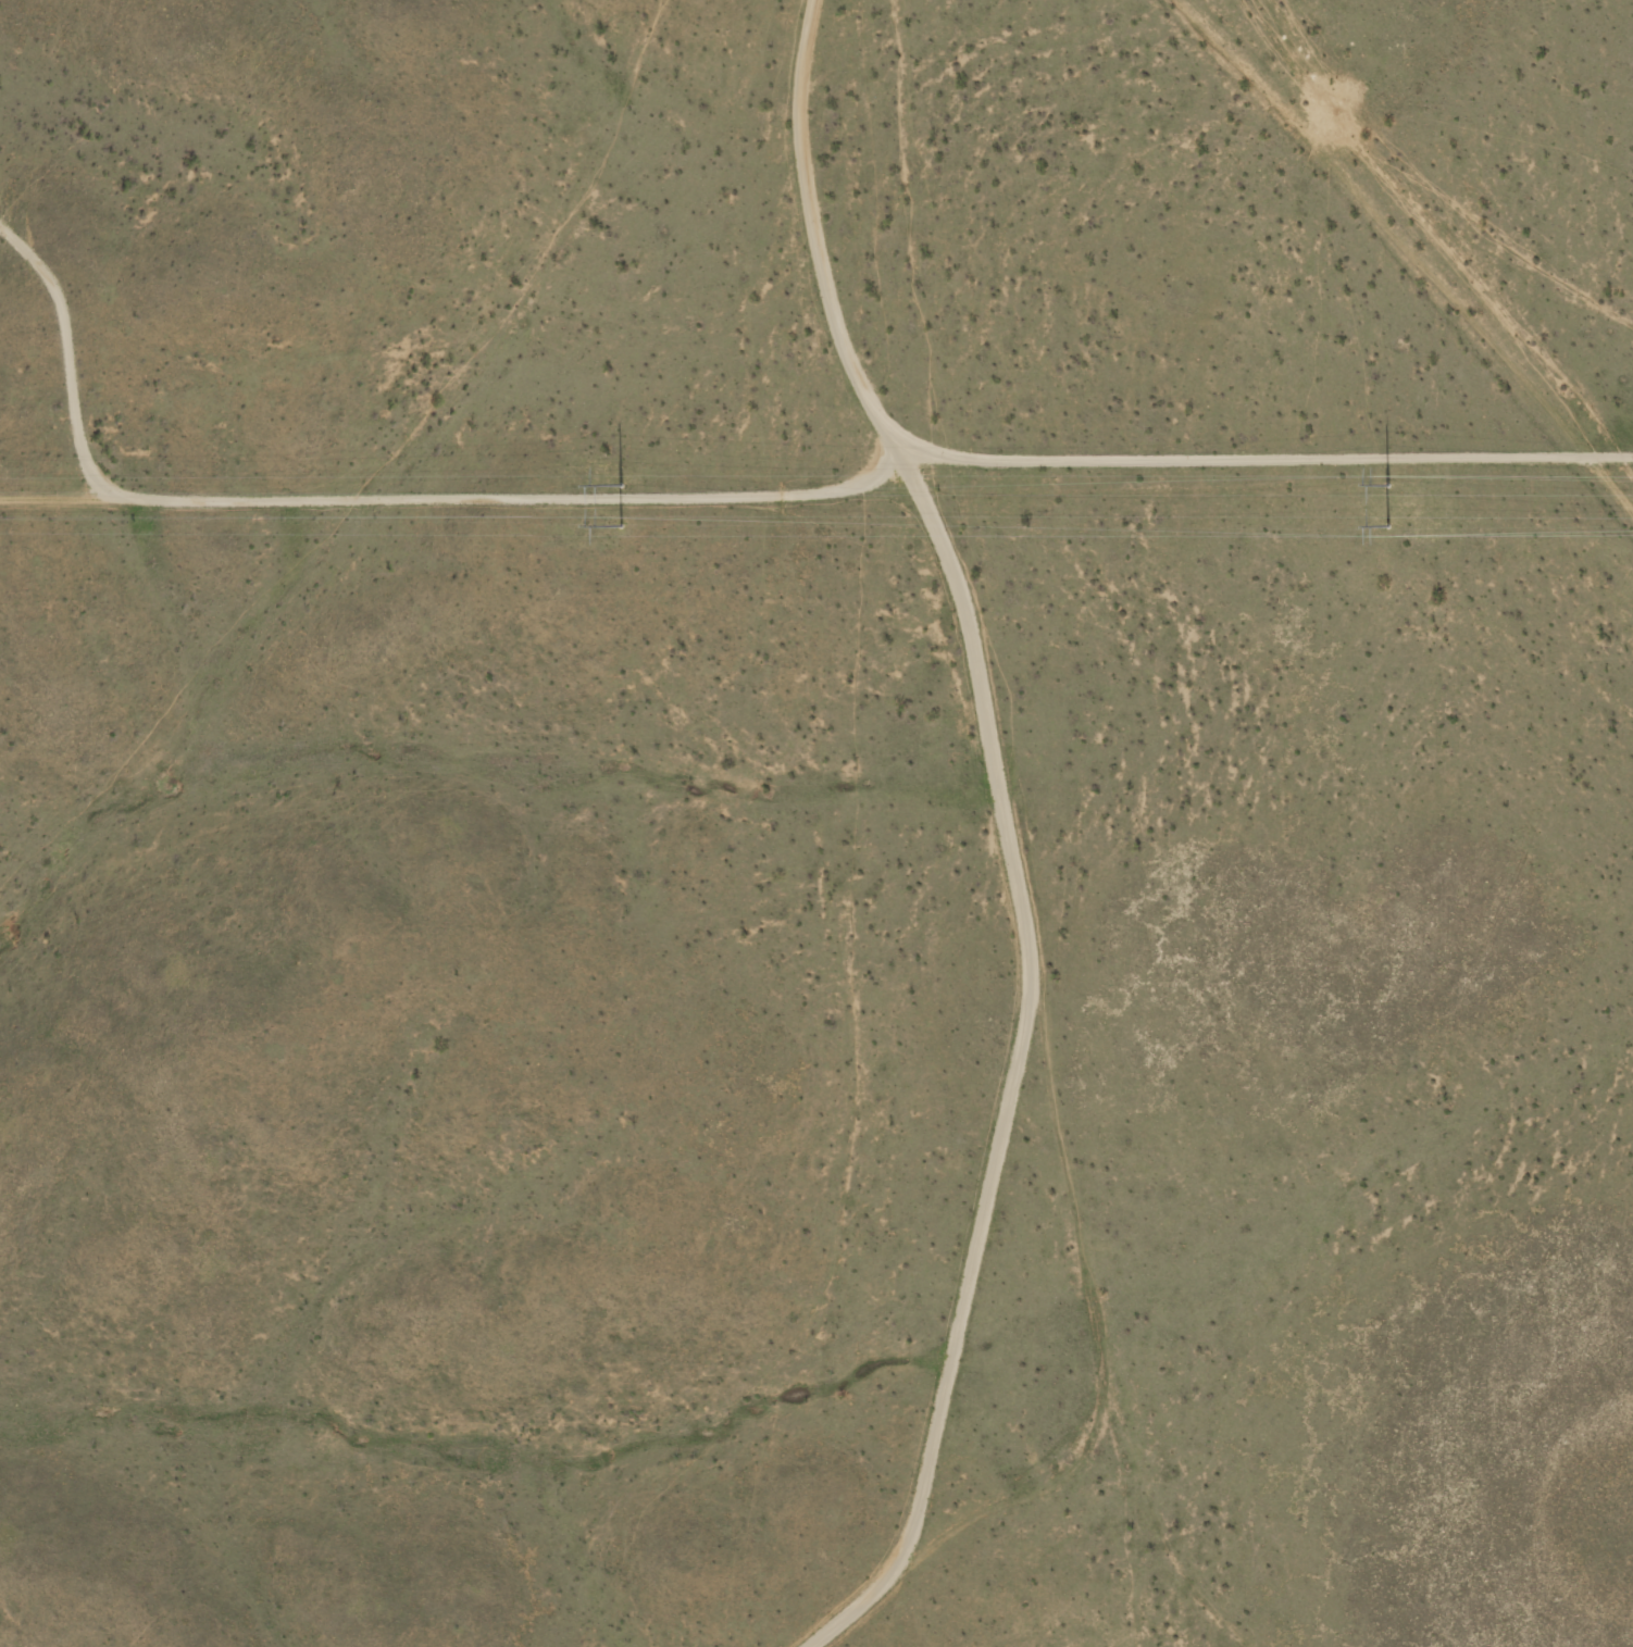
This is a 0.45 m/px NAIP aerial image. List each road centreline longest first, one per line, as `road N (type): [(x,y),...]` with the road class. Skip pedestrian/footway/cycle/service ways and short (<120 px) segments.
road 1 (residential): [(0,418),(535,291),(764,269),(959,269),(1055,279),(1142,299),(1197,323),(1632,616)]
road 2 (residential): [(1632,572),(1392,269),(1241,128),(1123,0)]

